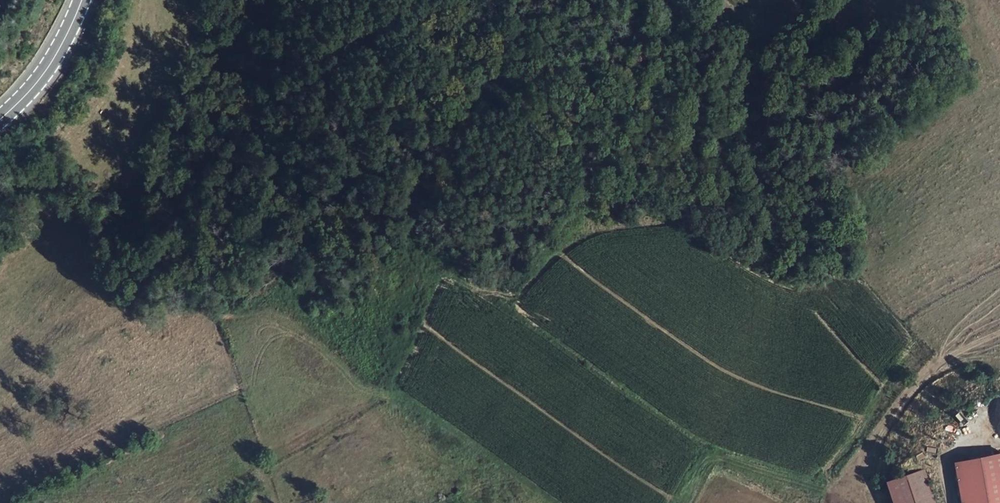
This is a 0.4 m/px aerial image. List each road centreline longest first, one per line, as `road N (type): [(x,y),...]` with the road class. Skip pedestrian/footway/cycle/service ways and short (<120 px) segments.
road 1 (secondary): [(82,0),(49,68),(0,119)]

